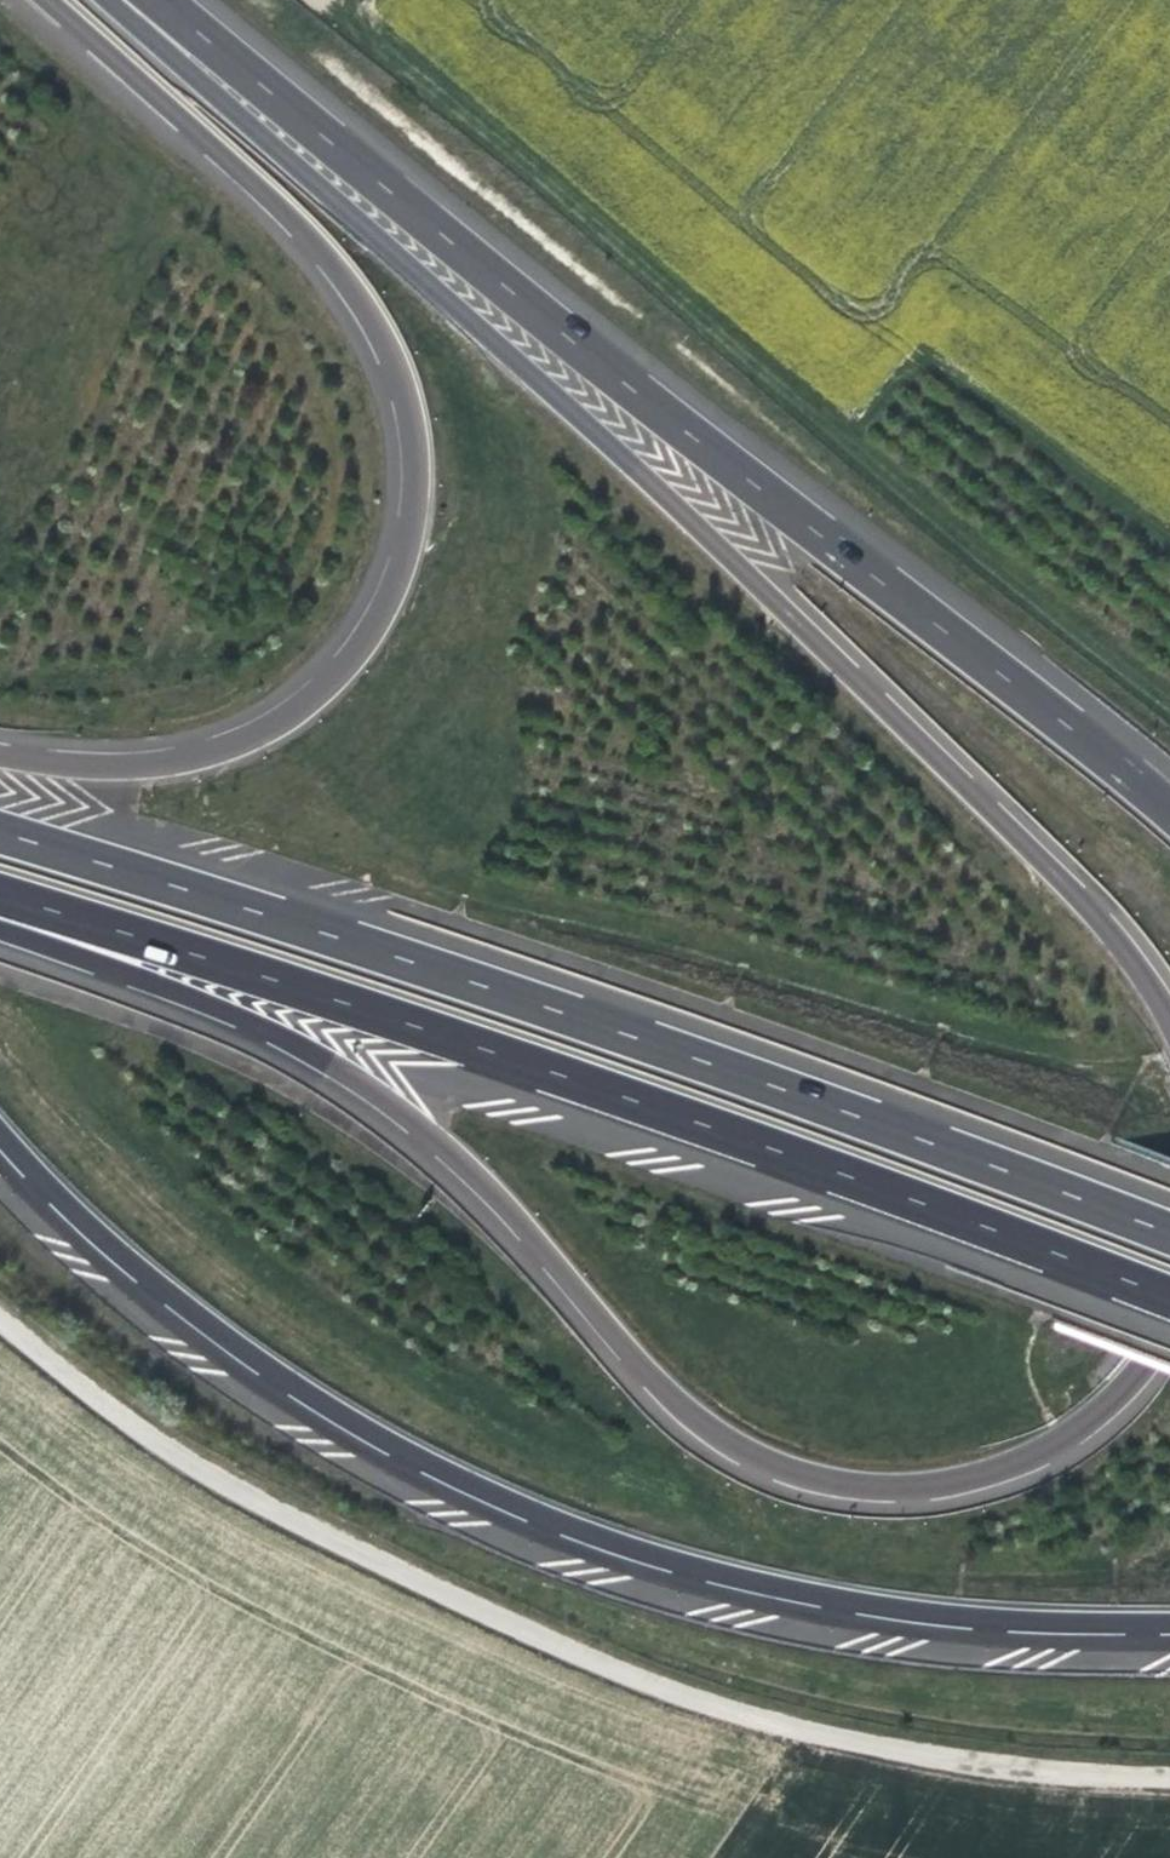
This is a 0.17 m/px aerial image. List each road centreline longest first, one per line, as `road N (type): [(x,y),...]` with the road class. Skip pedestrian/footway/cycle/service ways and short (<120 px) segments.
road 1 (motorway): [(1169,1013),(1075,890),(597,432),(192,76),(132,0)]
road 2 (motorway): [(0,927),(247,1023),(369,1092),(494,1195),(690,1418),(774,1469),(822,1484),(902,1492),(1013,1468),(1108,1409),(1169,1327)]
road 3 (motorway): [(0,1136),(137,1272),(243,1352),(340,1418),(490,1496),(654,1558),(822,1600),(1040,1625),(1169,1625)]
road 4 (motorway): [(1169,809),(584,349),(158,0)]
road 5 (track): [(1169,1773),(864,1743),(550,1642),(223,1483),(62,1372),(0,1317)]
road 6 (motorway): [(1169,1234),(481,983),(0,834)]
road 7 (motorway): [(0,908),(190,956),(447,1038),(1169,1300)]
road 8 (motorway): [(37,0),(304,239),(347,289),(399,390),(410,499),(399,560),(371,625),(284,718),(220,747),(149,764),(69,765),(0,753)]

